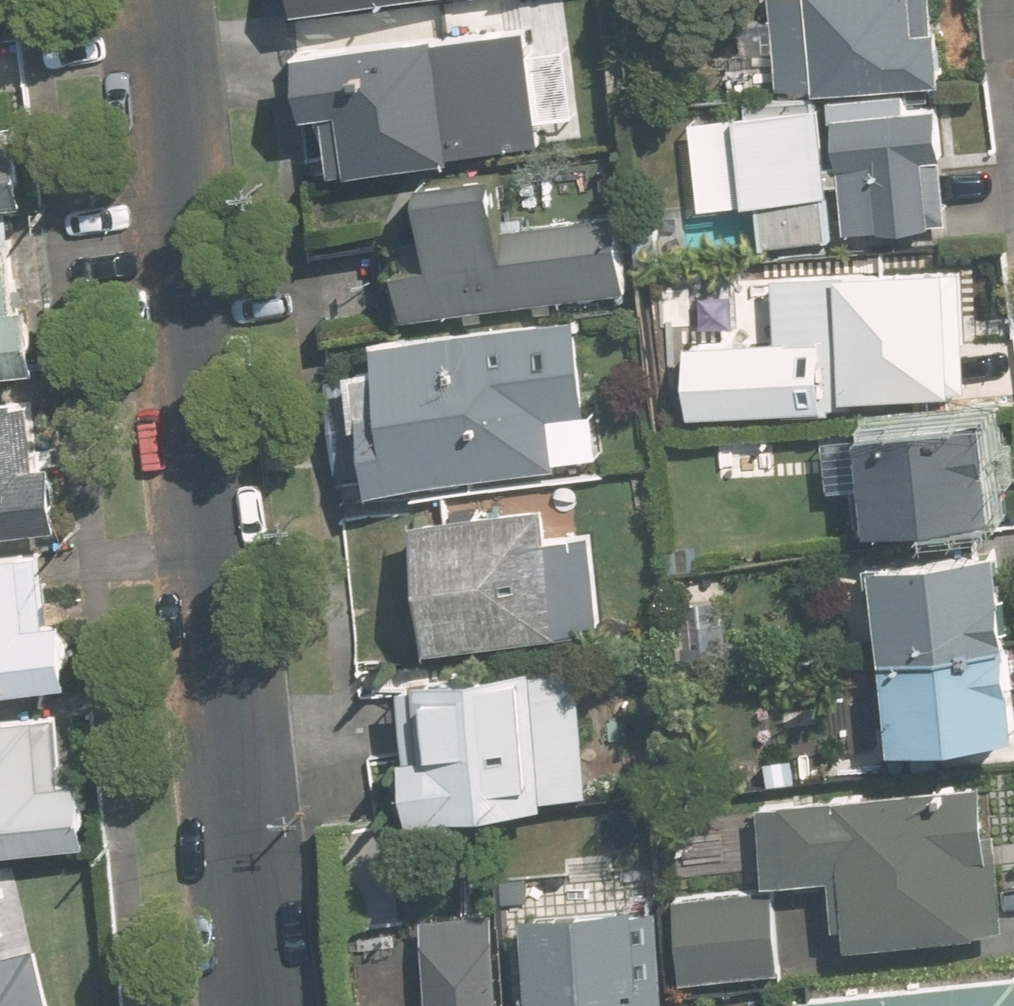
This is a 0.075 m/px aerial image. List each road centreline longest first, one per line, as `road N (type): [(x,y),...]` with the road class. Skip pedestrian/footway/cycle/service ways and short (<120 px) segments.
road 1 (residential): [(249,1005),(155,0)]

